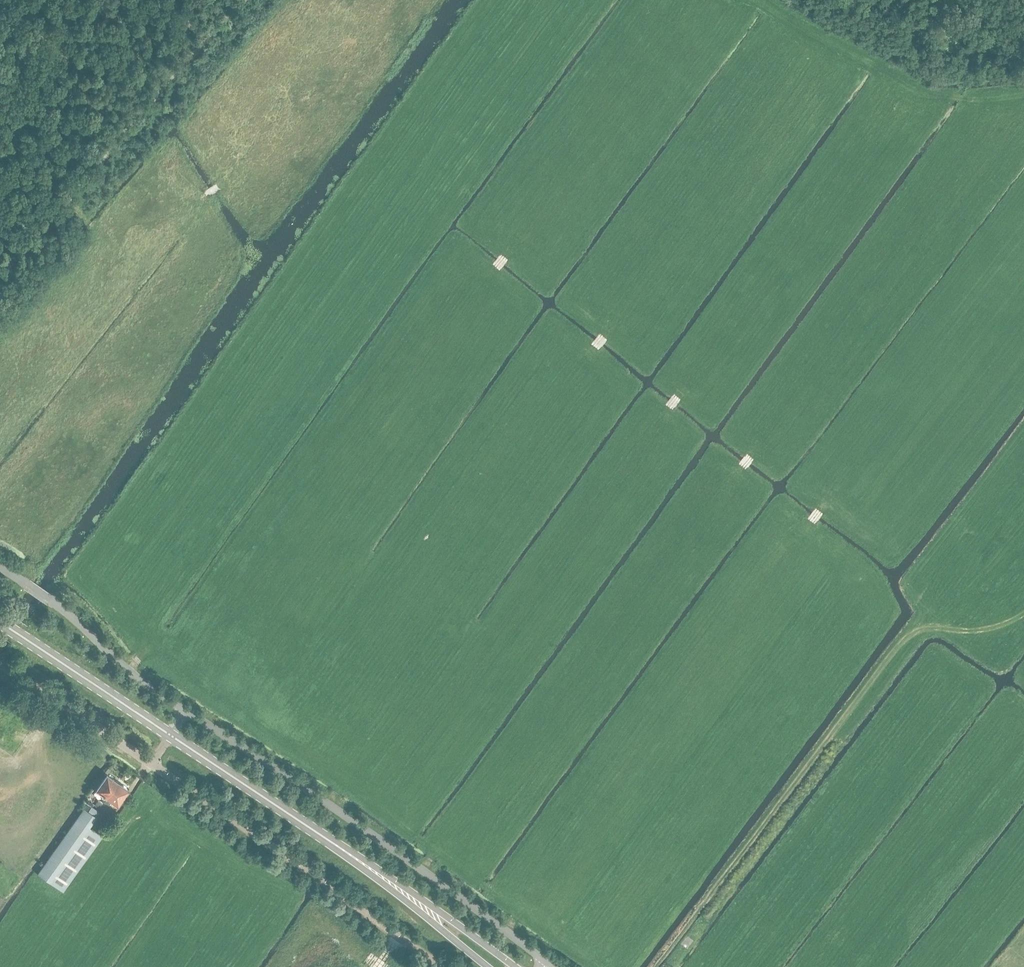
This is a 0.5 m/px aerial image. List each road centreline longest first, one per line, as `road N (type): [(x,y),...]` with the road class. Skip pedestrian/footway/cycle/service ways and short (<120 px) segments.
road 1 (track): [(657,966),(913,633),(971,630),(1023,612)]
road 2 (unclassified): [(187,711),(415,862),(547,962)]
road 3 (unclassified): [(151,764),(443,966)]
road 4 (unclassified): [(0,566),(187,711)]
road 5 (secondary): [(349,853),(171,735)]
road 6 (secondary): [(171,735),(0,618)]
road 7 (secondary): [(516,966),(349,853)]
road 8 (unclassified): [(0,661),(151,764)]
road 9 (secondary): [(349,853),(486,966)]

